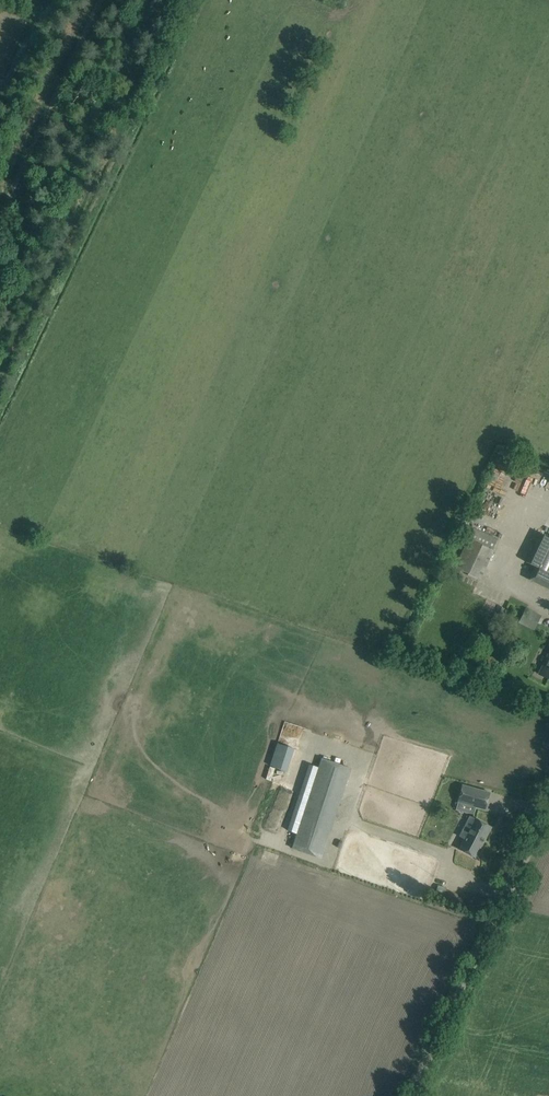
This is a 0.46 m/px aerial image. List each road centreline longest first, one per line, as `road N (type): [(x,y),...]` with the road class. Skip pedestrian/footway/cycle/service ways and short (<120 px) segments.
road 1 (unclassified): [(414,1095),(548,812)]
road 2 (track): [(0,216),(100,0)]

